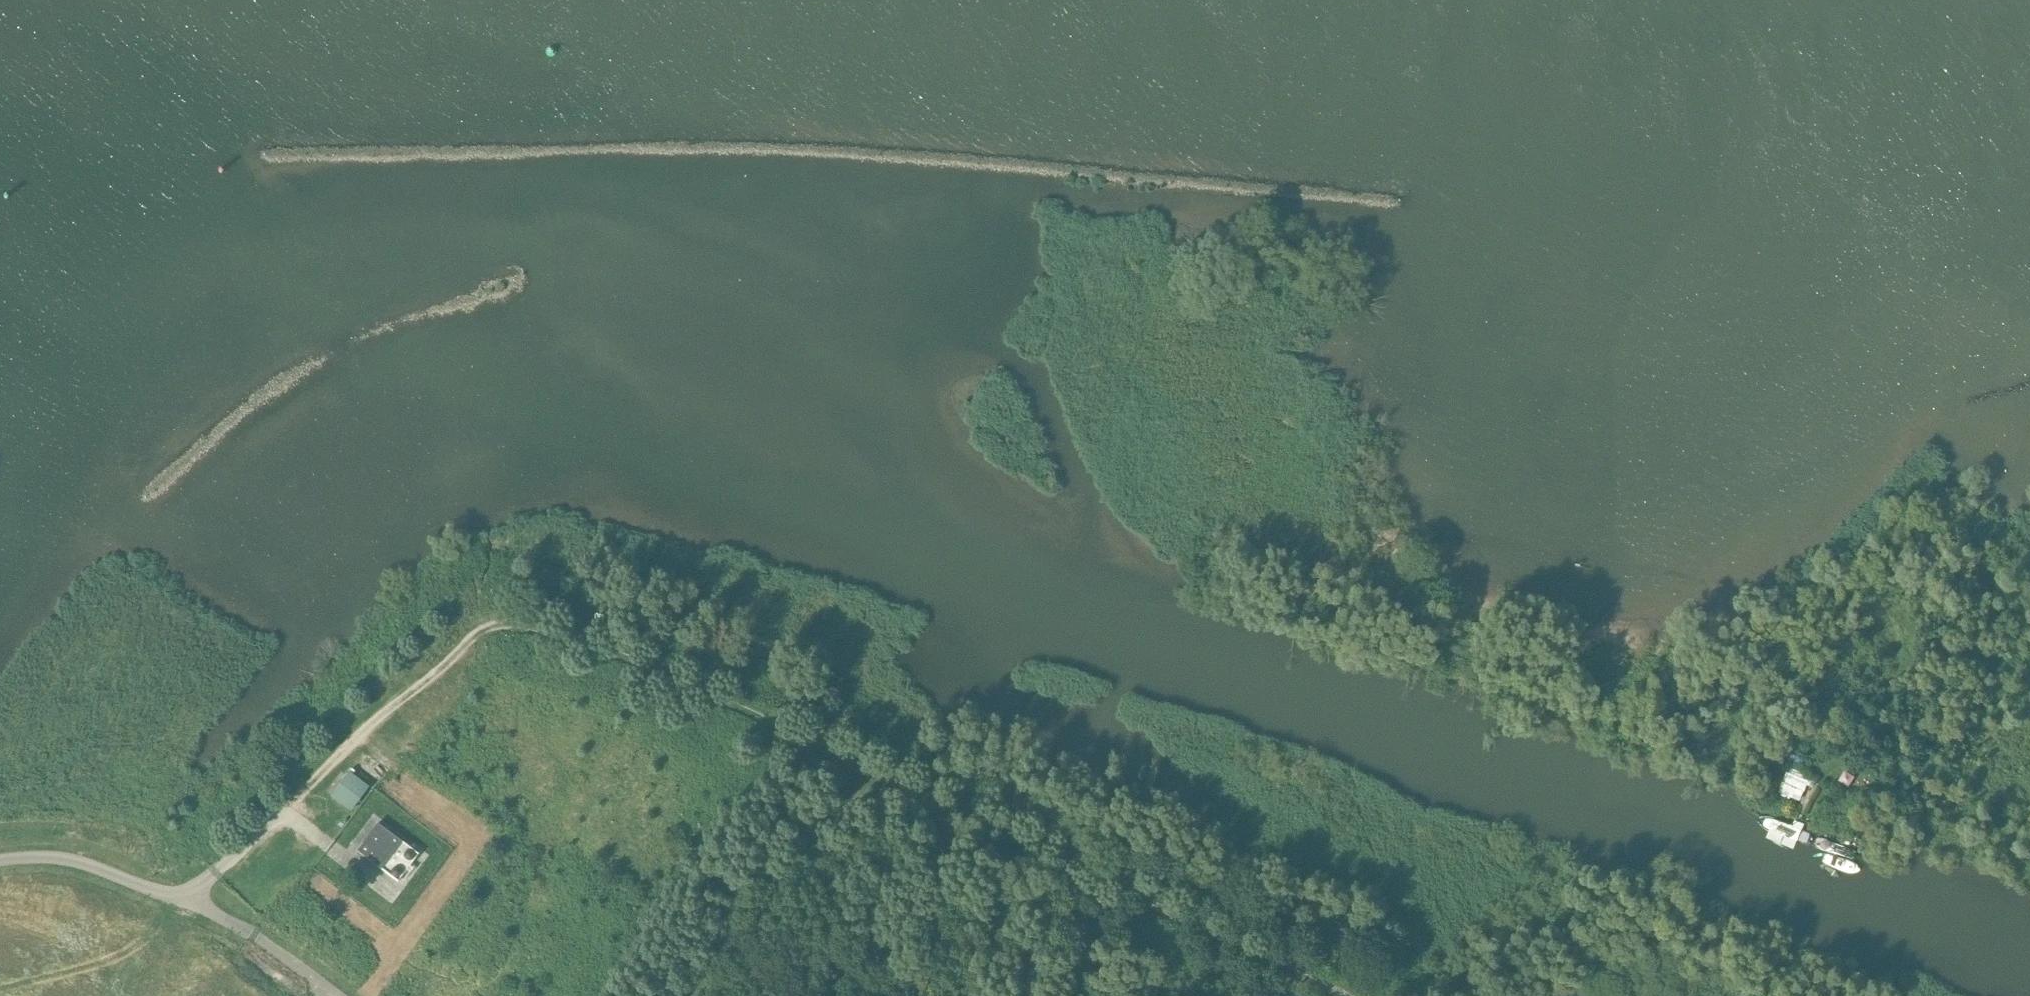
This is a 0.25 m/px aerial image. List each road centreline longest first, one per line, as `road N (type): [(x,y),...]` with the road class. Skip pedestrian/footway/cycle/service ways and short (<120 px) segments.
road 1 (track): [(868,770),(565,635),(492,620),(465,633),(186,902)]
road 2 (track): [(1346,995),(868,770)]
road 3 (track): [(0,861),(72,861),(186,902)]

